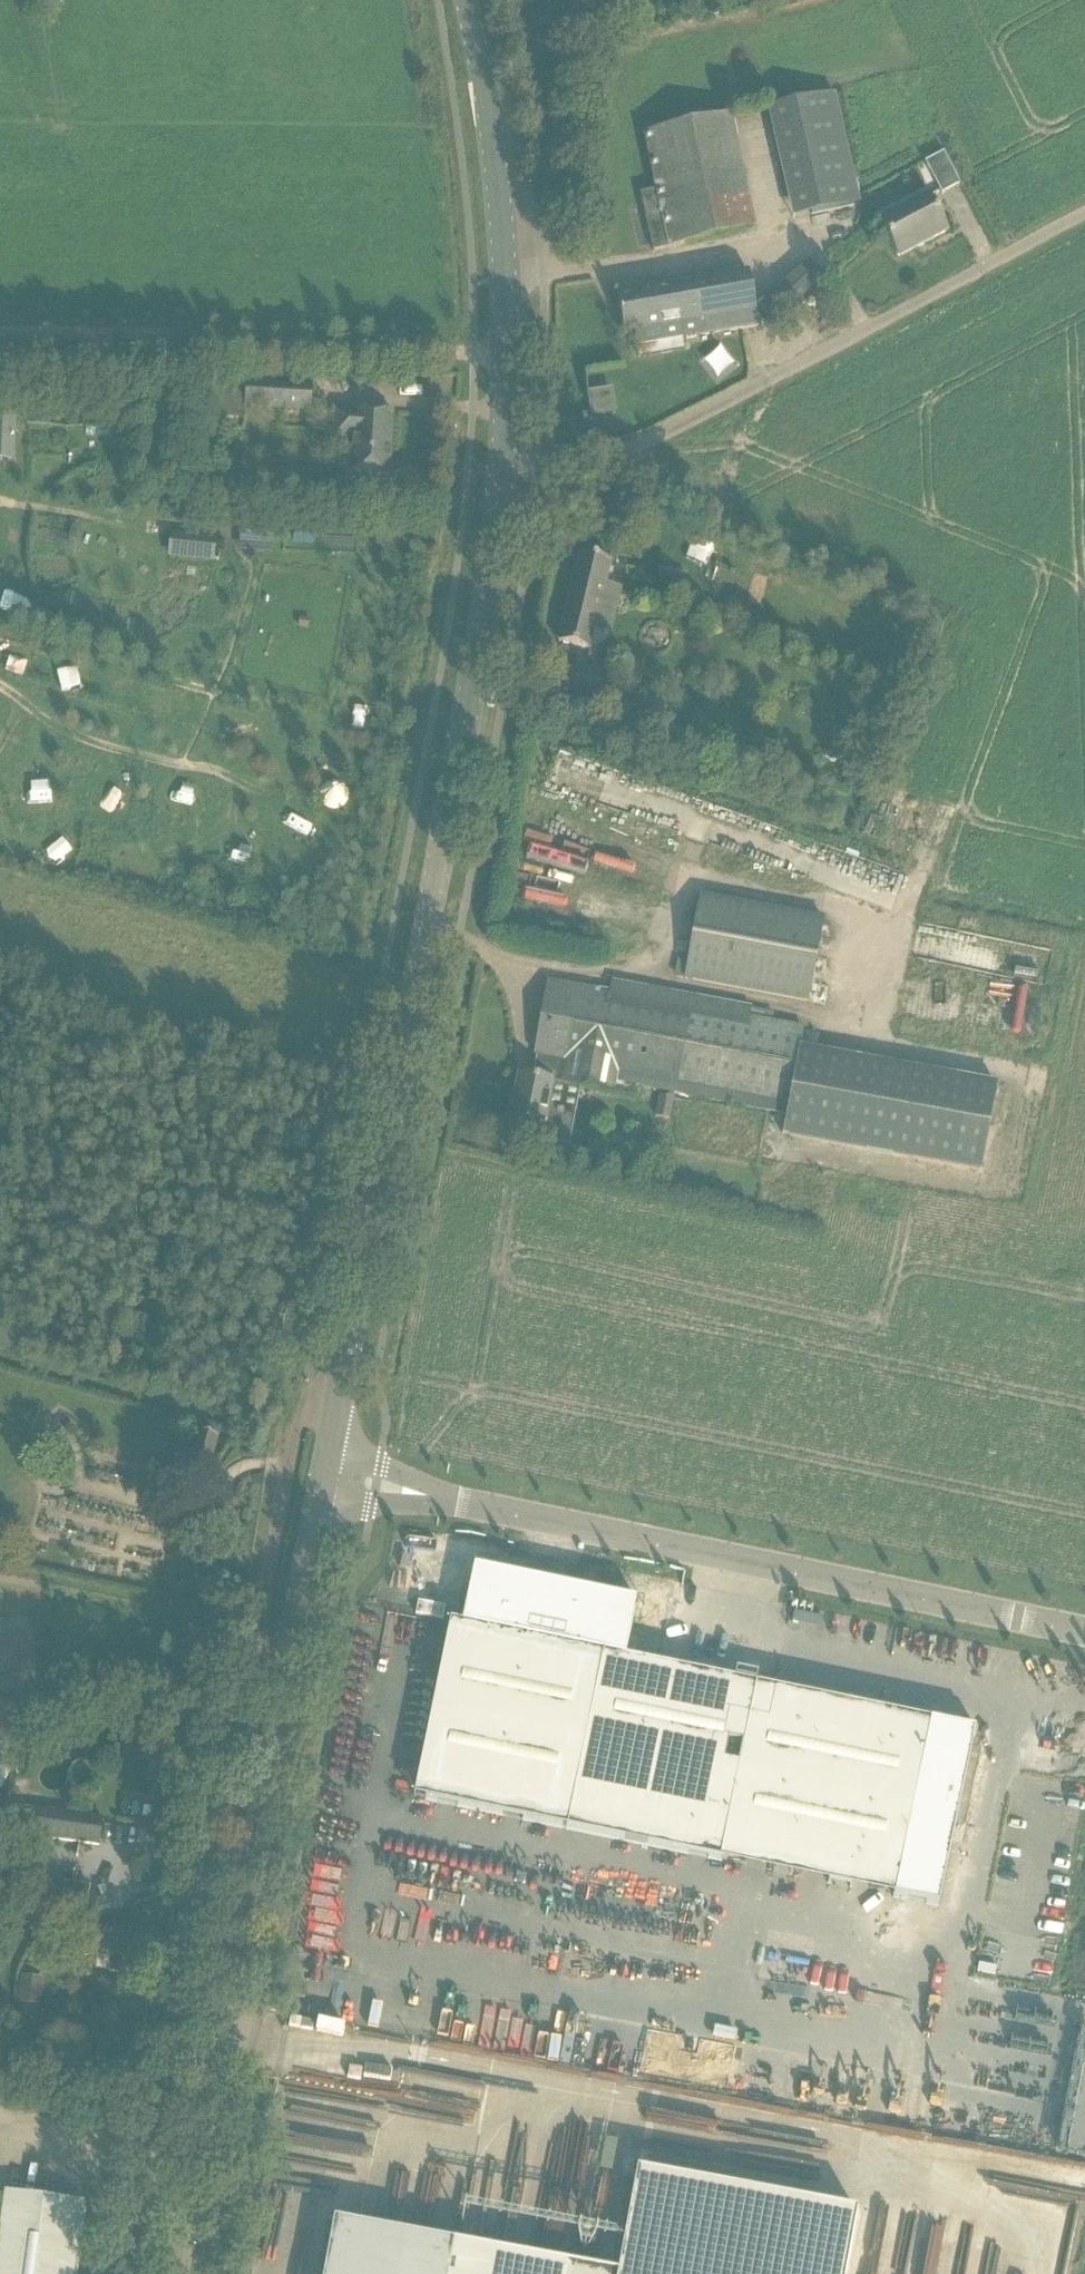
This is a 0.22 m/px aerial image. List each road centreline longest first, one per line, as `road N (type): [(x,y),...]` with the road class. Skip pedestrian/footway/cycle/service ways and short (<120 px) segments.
road 1 (tertiary): [(330,1480),(490,613),(504,281)]
road 2 (tertiary): [(177,2273),(330,1480)]
road 3 (unclassified): [(1084,1635),(330,1480)]
road 4 (unclassified): [(504,281),(525,277),(545,222),(575,0)]
road 5 (tertiary): [(504,281),(489,113),(468,0)]

